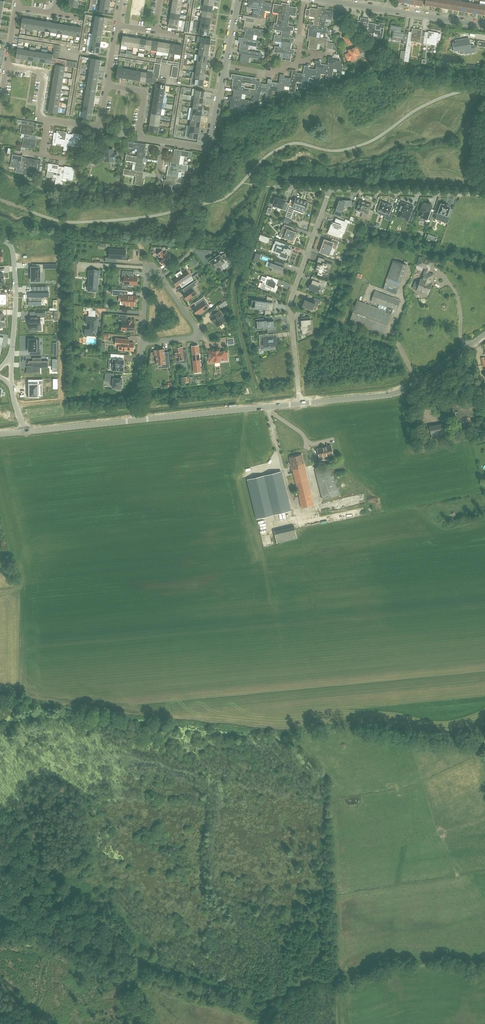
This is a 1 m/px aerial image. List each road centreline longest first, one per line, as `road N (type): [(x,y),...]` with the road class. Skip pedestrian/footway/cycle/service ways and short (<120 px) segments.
road 1 (residential): [(300,405),(291,302),(330,190)]
road 2 (unclassified): [(300,405),(399,394),(484,337)]
road 3 (unclassified): [(138,421),(300,405)]
road 4 (residential): [(330,190),(484,193)]
road 5 (residential): [(209,148),(139,138),(144,93),(108,87)]
road 6 (residential): [(100,129),(39,119),(46,73),(7,67)]
road 7 (residential): [(226,66),(266,73),(299,63),(306,0)]
road 8 (residential): [(10,359),(14,259),(0,241)]
road 9 (residential): [(163,278),(196,332),(143,342)]

